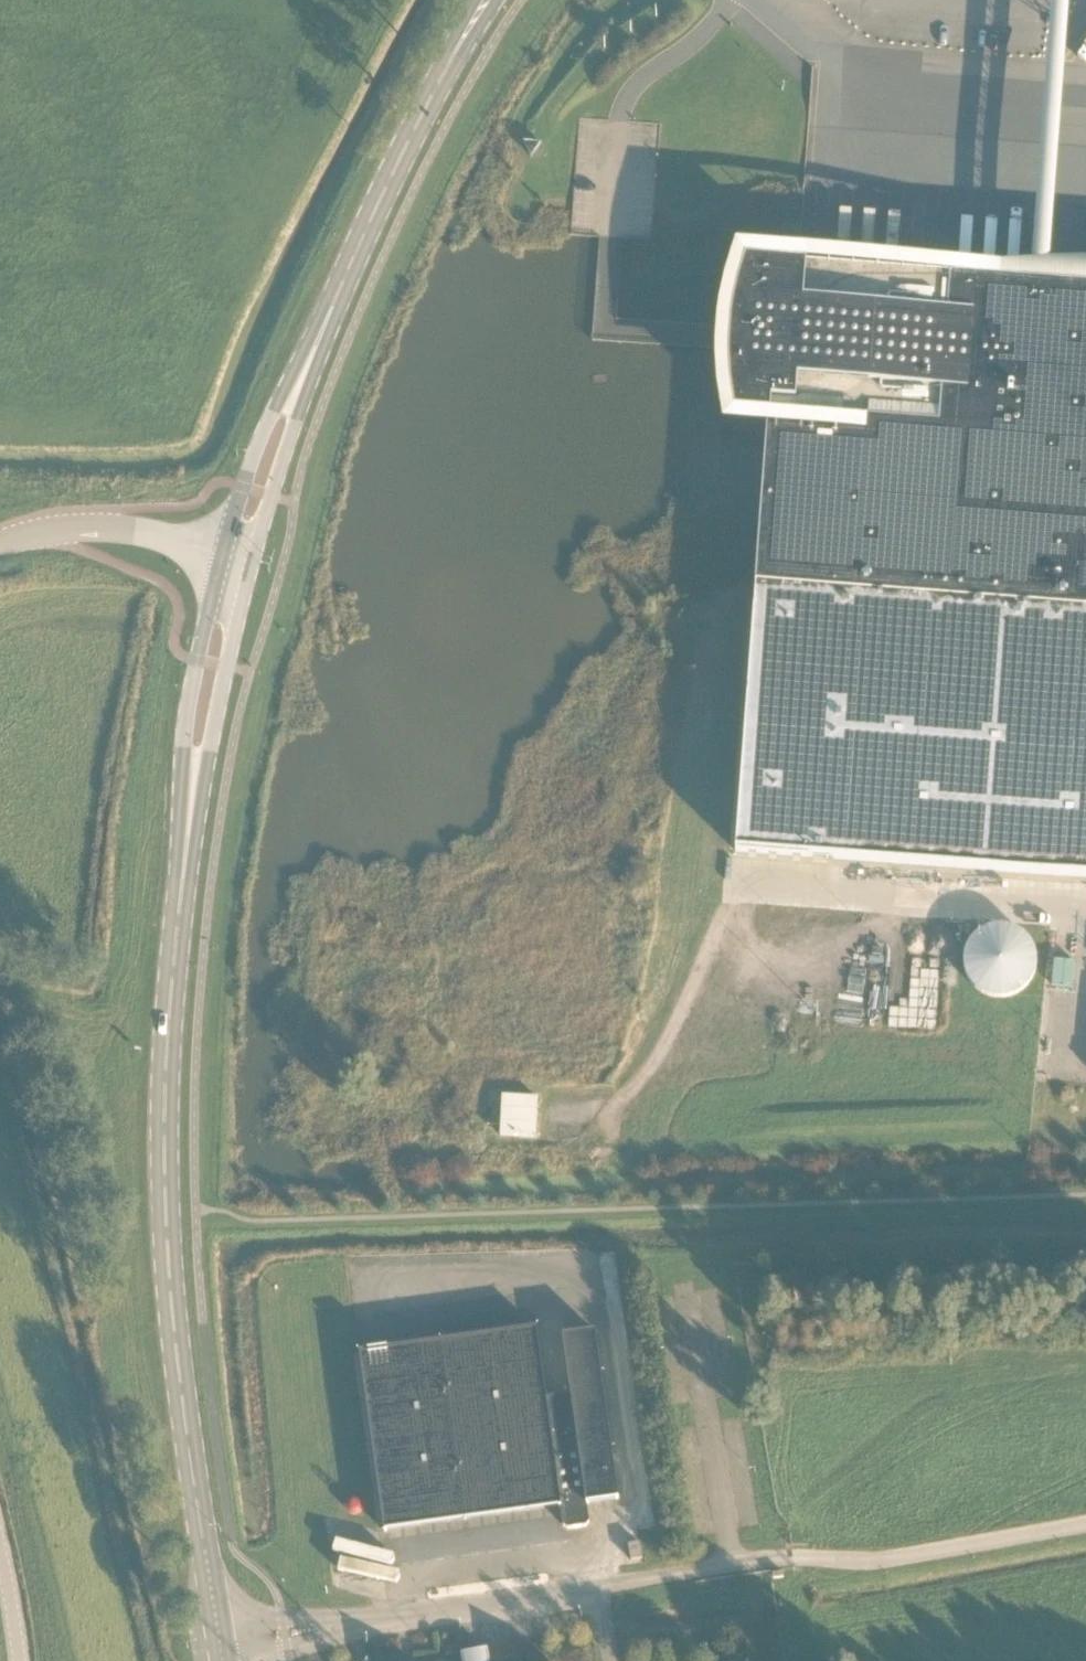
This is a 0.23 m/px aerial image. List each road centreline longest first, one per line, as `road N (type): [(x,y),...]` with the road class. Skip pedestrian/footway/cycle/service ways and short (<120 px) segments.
road 1 (primary): [(222,1660),(177,1369),(165,1142),(167,1043),(196,781)]
road 2 (primary): [(293,397),(435,89)]
road 3 (primary): [(225,556),(191,720),(196,781)]
road 4 (unclassified): [(0,545),(97,531),(225,556)]
road 5 (primary): [(196,781),(252,566)]
road 6 (primary): [(252,566),(288,450),(293,397)]
road 7 (primary): [(293,397),(244,487),(225,556)]
road 8 (unclassified): [(0,1535),(19,1660)]

